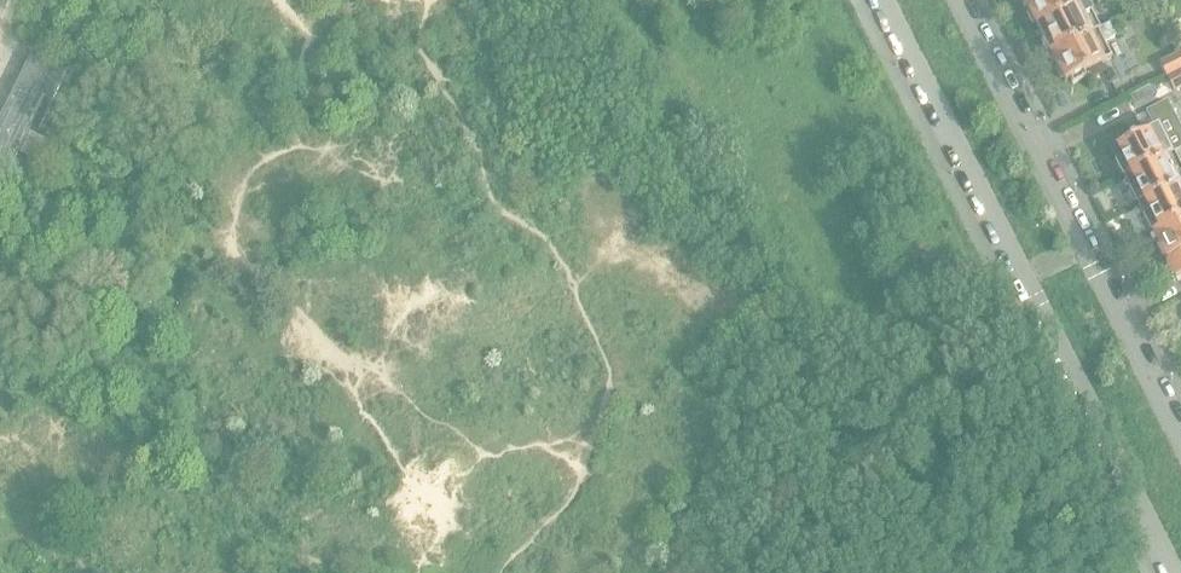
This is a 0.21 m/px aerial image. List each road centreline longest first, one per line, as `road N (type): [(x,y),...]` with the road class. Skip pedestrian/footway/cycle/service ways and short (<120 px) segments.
road 1 (residential): [(889,0),(1175,572)]
road 2 (residential): [(1180,434),(962,0)]

